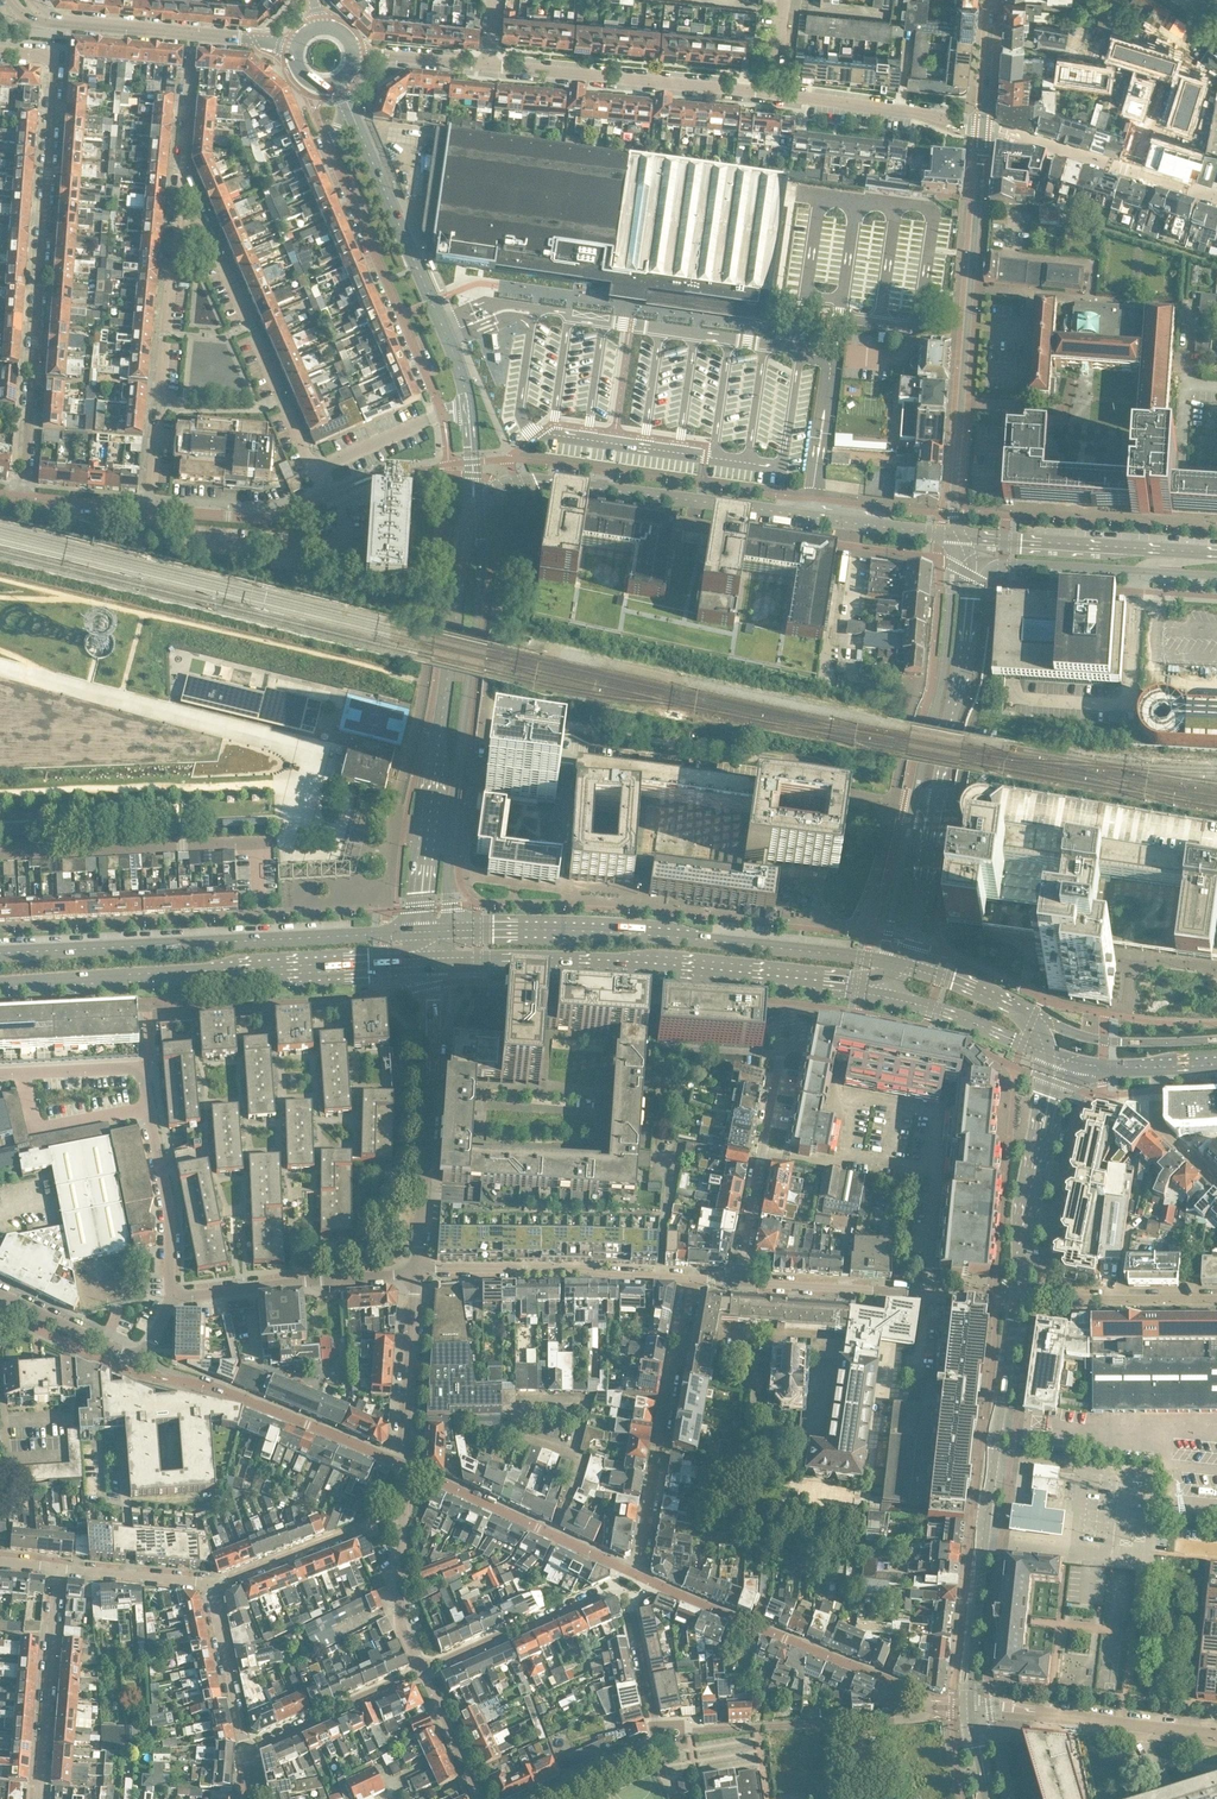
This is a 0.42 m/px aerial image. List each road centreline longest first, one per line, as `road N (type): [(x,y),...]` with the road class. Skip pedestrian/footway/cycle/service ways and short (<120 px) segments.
road 1 (residential): [(22,497),(56,75),(52,60),(40,55),(0,52)]
road 2 (tertiary): [(958,533),(535,480),(481,498)]
road 3 (tertiary): [(903,966),(670,934),(445,930)]
road 4 (tertiary): [(440,965),(682,966),(884,991)]
road 5 (residential): [(445,930),(481,498)]
road 6 (tertiary): [(417,931),(0,951)]
road 7 (tertiary): [(0,986),(417,966)]
road 8 (tertiary): [(971,1709),(969,1652),(1017,1298)]
road 9 (tertiary): [(903,966),(964,661),(968,560)]
road 10 (tertiary): [(469,526),(417,931)]
road 11 (unclassified): [(958,533),(983,129)]
road 12 (residential): [(655,1732),(629,1593),(622,1589),(422,1670)]
road 13 (residential): [(345,97),(329,144),(441,412)]
road 14 (residential): [(467,404),(457,363),(345,97)]
road 15 (unclassified): [(634,1574),(921,1695)]
road 16 (residential): [(260,905),(255,853),(242,843),(0,853)]
road 17 (residential): [(691,1278),(634,1574)]
road 18 (unclassified): [(774,91),(487,62)]
road 19 (residential): [(921,1695),(925,1709),(915,1718),(655,1732)]
road 20 (unclassified): [(405,1466),(181,1381),(144,1353)]
road 21 (residential): [(741,1281),(1017,1298)]
road 22 (residential): [(176,236),(150,509)]
road 23 (residential): [(417,1271),(691,1278)]
road 24 (residential): [(313,466),(206,227)]
road 25 (tertiary): [(1216,553),(958,533)]
road 26 (unclassified): [(634,1574),(405,1466)]
road 27 (residential): [(298,46),(50,21)]
road 28 (tertiary): [(968,560),(1216,576)]
road 29 (unclassified): [(171,1298),(417,1271)]
road 30 (unclassified): [(1216,1735),(971,1709)]
road 31 (tertiary): [(1017,1298),(1056,1059)]
road 32 (residential): [(741,1281),(784,1047)]
road 33 (residential): [(38,1798),(57,1569)]
road 34 (unclassified): [(983,129),(774,91)]
road 35 (residential): [(417,1271),(430,1059)]
road 36 (residential): [(209,1584),(349,1531),(402,1525)]
road 37 (residential): [(1017,1298),(1216,1297)]
road 38 (residential): [(405,1466),(417,1271)]
road 39 (residential): [(422,1670),(246,1750)]
road 40 (residential): [(171,1298),(170,1213),(149,1107)]
road 41 (tertiary): [(1056,1059),(1034,1016),(903,966)]
road 42 (tertiary): [(884,991),(1056,1059)]
road 43 (residential): [(328,495),(265,518),(150,509)]
road 44 (residential): [(1165,76),(1098,55),(989,42)]
road 45 (residential): [(21,1074),(35,1130),(149,1107)]
road 46 (residential): [(246,1750),(209,1584)]
road 47 (residential): [(209,1584),(57,1569)]
road 48 (residential): [(144,1353),(117,1353),(6,1297)]
road 49 (residential): [(1134,171),(989,130)]
road 50 (unclassified): [(422,1670),(401,1626),(402,1525)]
road 51 (residential): [(0,1008),(147,1001)]
road 52 (residential): [(483,1798),(422,1670)]
road 53 (unclassified): [(441,412),(313,466)]
road 54 (residential): [(536,1798),(632,1754),(655,1732)]
road 55 (residential): [(1216,1181),(1160,1125),(1156,1068)]
road 56 (unclassified): [(487,62),(354,55)]
road 57 (residential): [(150,509),(22,497)]
road 58 (residential): [(21,1074),(141,1068)]

